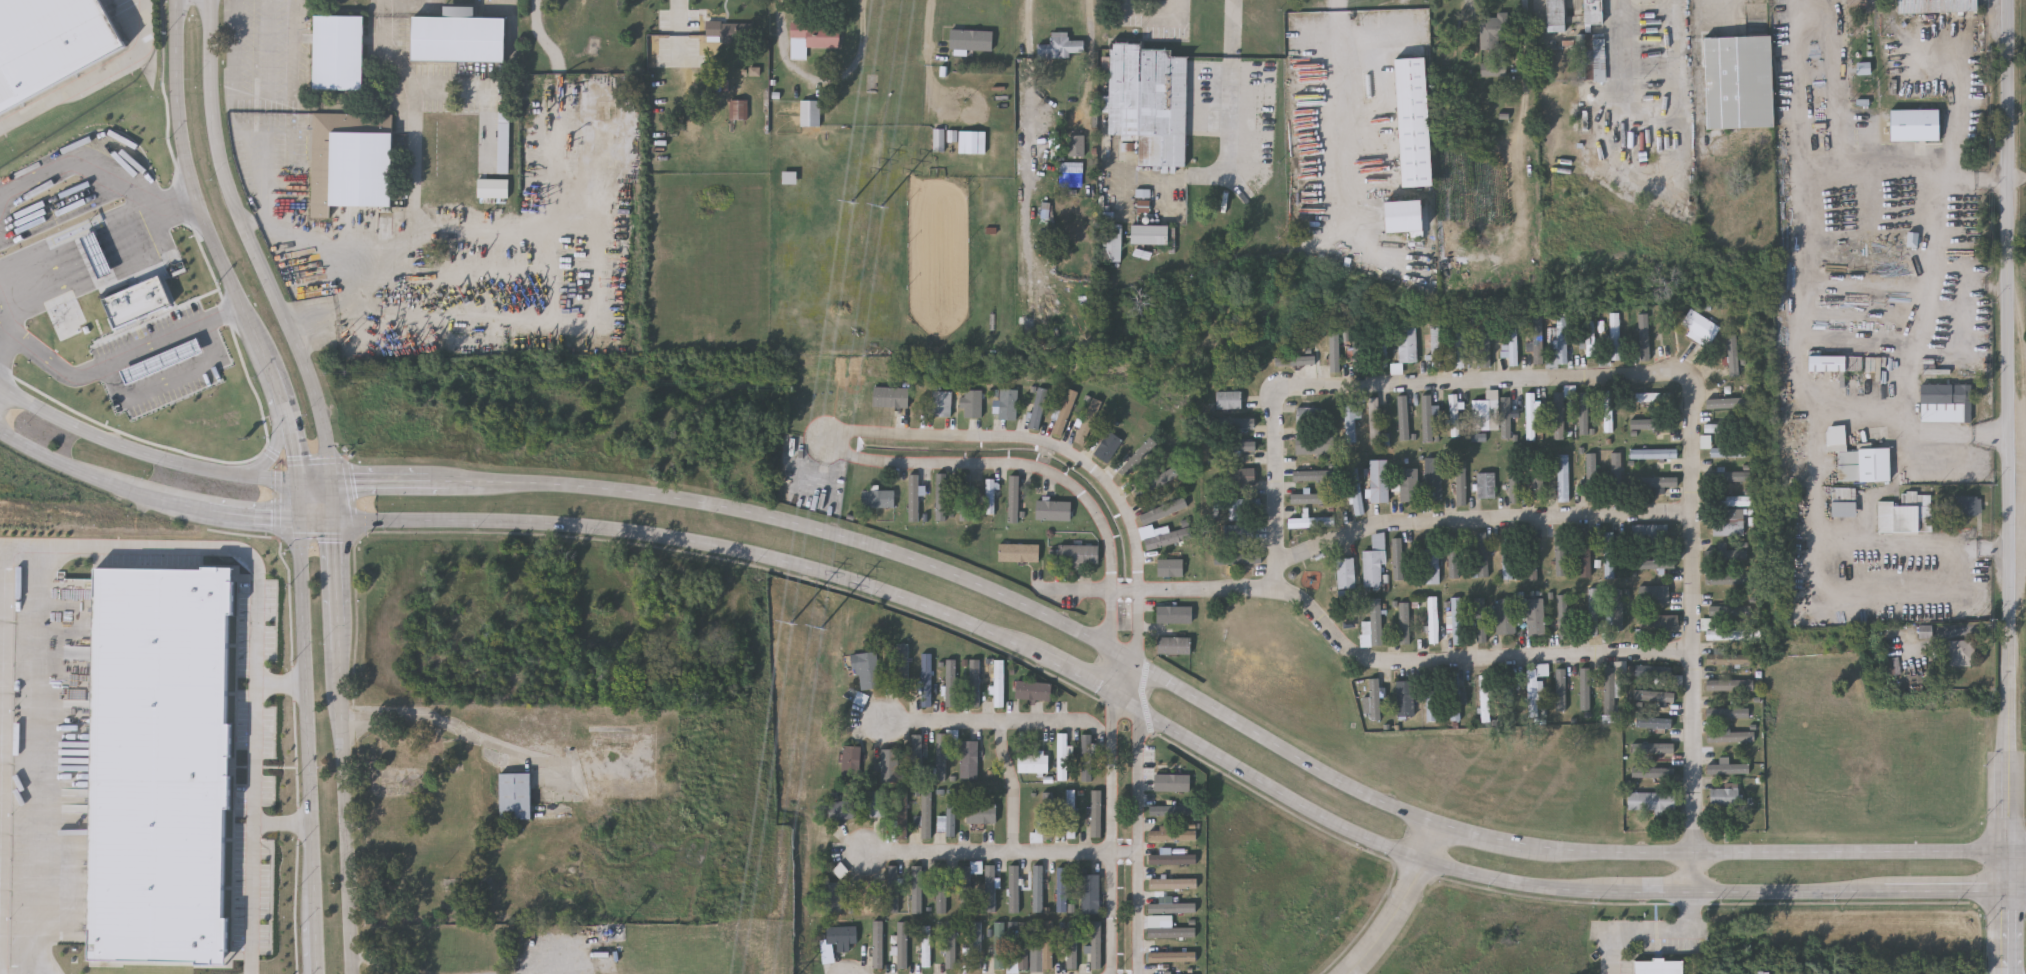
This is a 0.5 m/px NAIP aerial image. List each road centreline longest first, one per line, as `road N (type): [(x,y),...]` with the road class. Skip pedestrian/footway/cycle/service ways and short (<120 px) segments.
road 1 (secondary): [(336,523),(615,535),(795,571),(908,605),(1102,689),(1344,835),(1420,868),(1501,887),(1612,896),(2025,891)]
road 2 (secondary): [(2025,857),(1614,859),(1497,848),(1362,798),(1020,604),(922,567),(691,507),(444,484)]
road 3 (residential): [(2007,973),(2006,0)]
road 4 (residential): [(1137,973),(1132,568),(1118,512),(1097,482),(1030,443),(827,430),(818,441),(823,455),(846,460)]
road 5 (residential): [(1692,895),(1691,399),(1684,382)]
road 6 (secondary): [(332,483),(308,372),(222,175),(211,108),(212,0)]
road 7 (residential): [(846,460),(1033,473),(1062,485),(1081,505),(1103,555),(1104,740)]
road 8 (residential): [(1692,655),(1368,665),(1352,659),(1294,599),(1274,592)]
road 9 (residential): [(1275,567),(1371,528),(1691,518)]
road 10 (residential): [(1684,382),(1276,393)]
road 11 (secondary): [(298,522),(312,923)]
road 12 (secondary): [(178,0),(188,176),(264,352)]
road 13 (secondary): [(351,973),(339,614)]
road 14 (residential): [(1138,856),(866,858)]
road 15 (secondary): [(230,476),(141,452),(0,382)]
road 16 (secondary): [(0,432),(83,474),(220,516)]
road 17 (residential): [(1104,740),(1111,973)]
road 18 (residential): [(1041,589),(1274,592)]
road 19 (residential): [(1104,740),(1001,721),(881,721)]
road 20 (residential): [(1274,592),(1276,393)]
road 21 (residential): [(1353,973),(1396,922),(1437,830)]
road 22 (residential): [(1015,856),(1001,721)]

